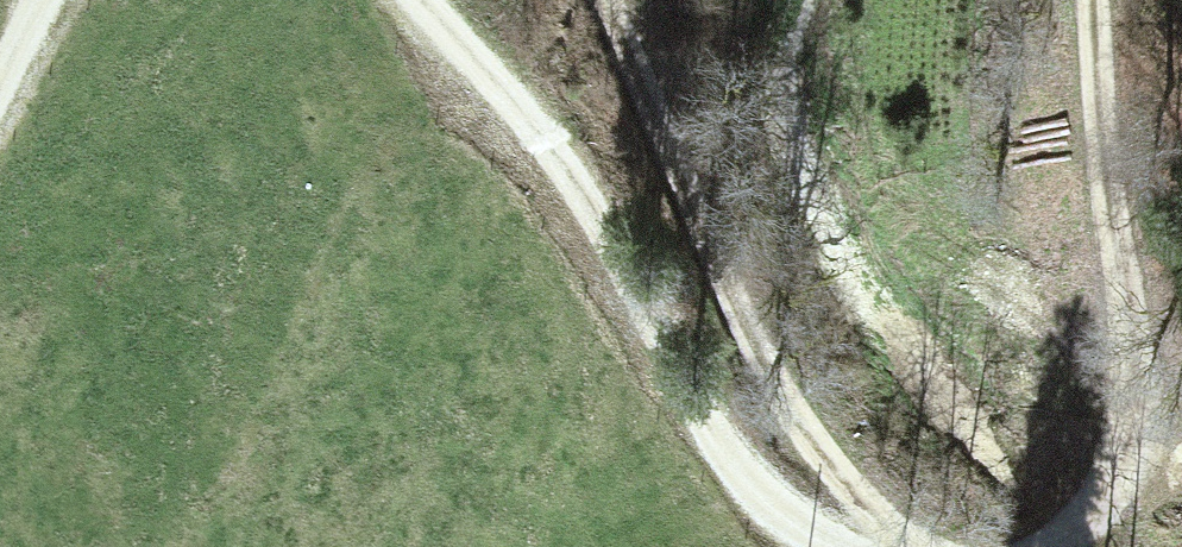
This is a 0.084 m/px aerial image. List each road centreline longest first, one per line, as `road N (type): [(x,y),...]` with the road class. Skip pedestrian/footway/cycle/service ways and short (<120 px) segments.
road 1 (track): [(414,0),(579,177),(605,240),(746,471),(827,546)]
road 2 (track): [(916,546),(847,483),(801,420),(669,144),(610,0)]
road 3 (track): [(1091,0),(1126,388),(1102,501),(1065,546)]

